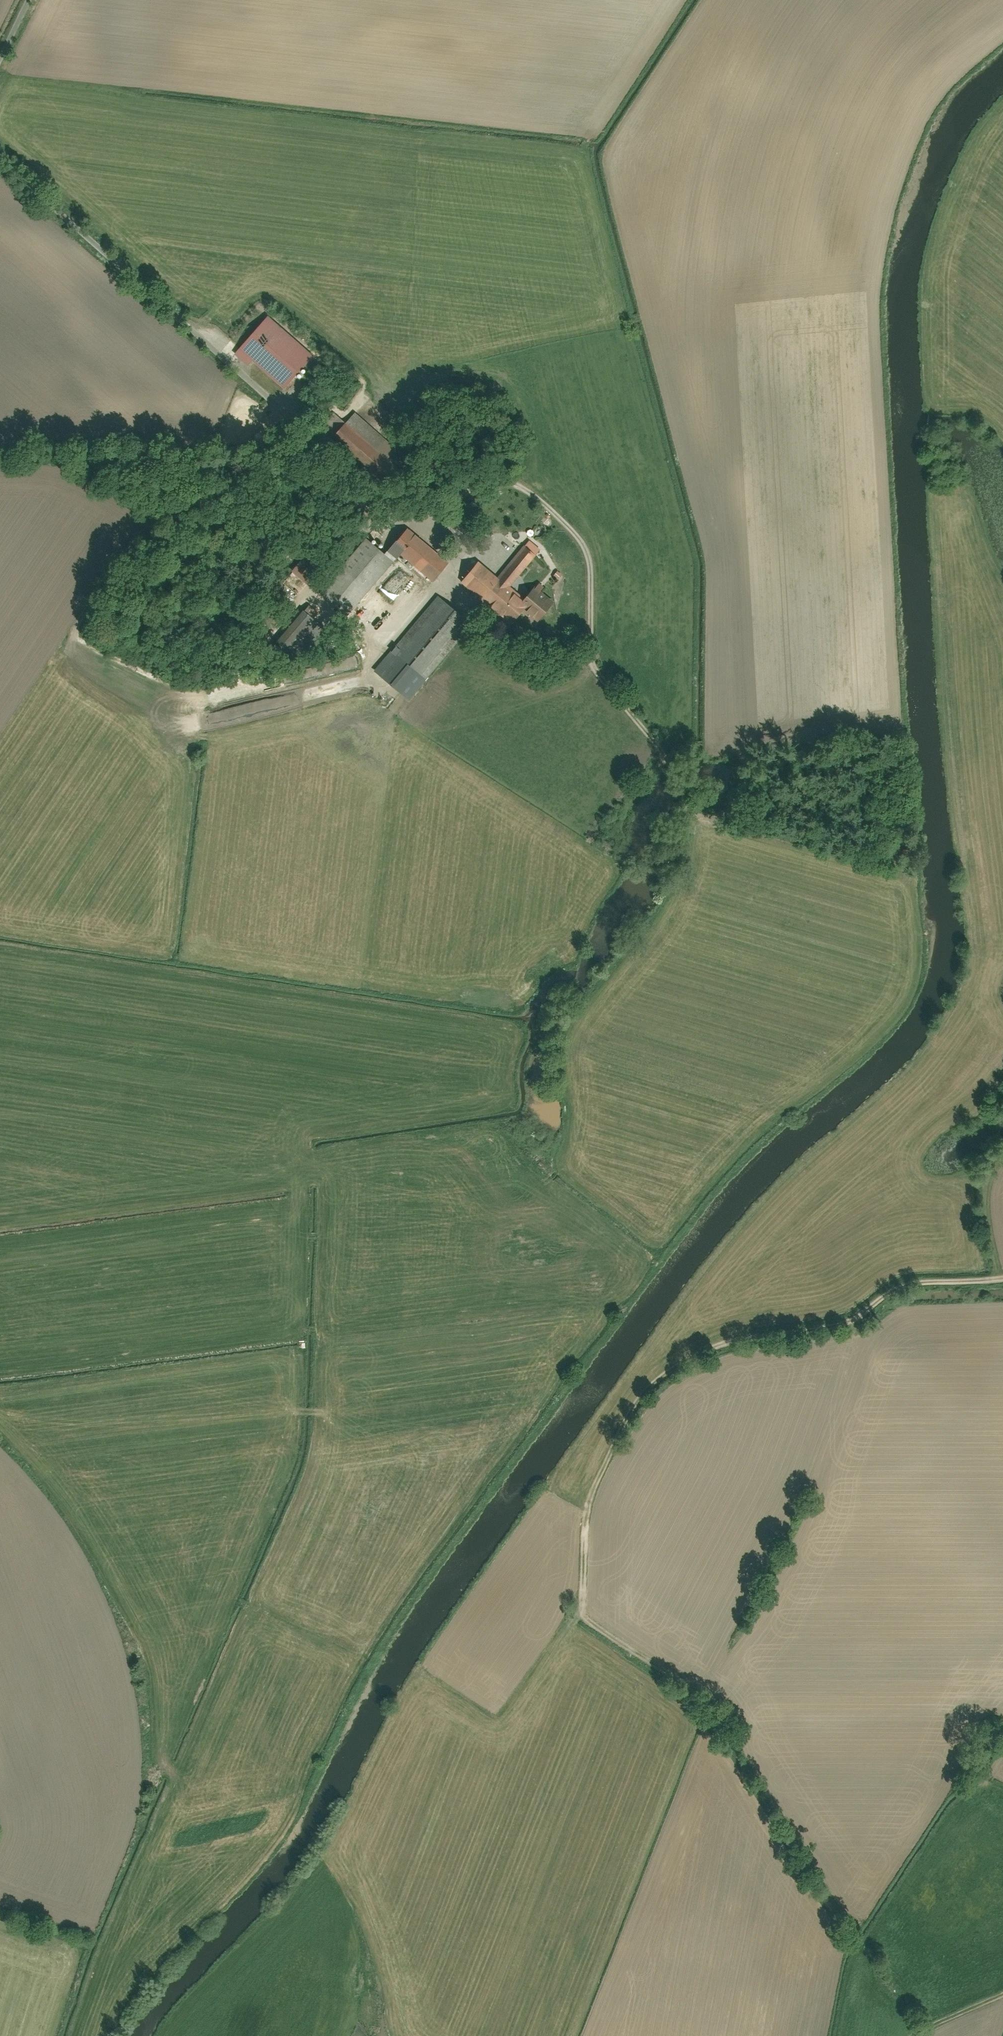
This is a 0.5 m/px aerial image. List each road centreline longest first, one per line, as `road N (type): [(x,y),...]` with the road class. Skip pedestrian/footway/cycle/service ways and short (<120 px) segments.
road 1 (track): [(555,1049),(662,902),(686,798),(636,716),(594,671),(593,560),(581,536),(524,485),(497,474),(423,519),(400,514)]
road 2 (track): [(581,1613),(585,1510),(624,1418),(672,1366),(737,1339),(843,1325),(904,1284),(1002,1275)]
road 3 (residential): [(0,161),(400,514)]
road 4 (track): [(718,1709),(581,1613),(569,1629)]

